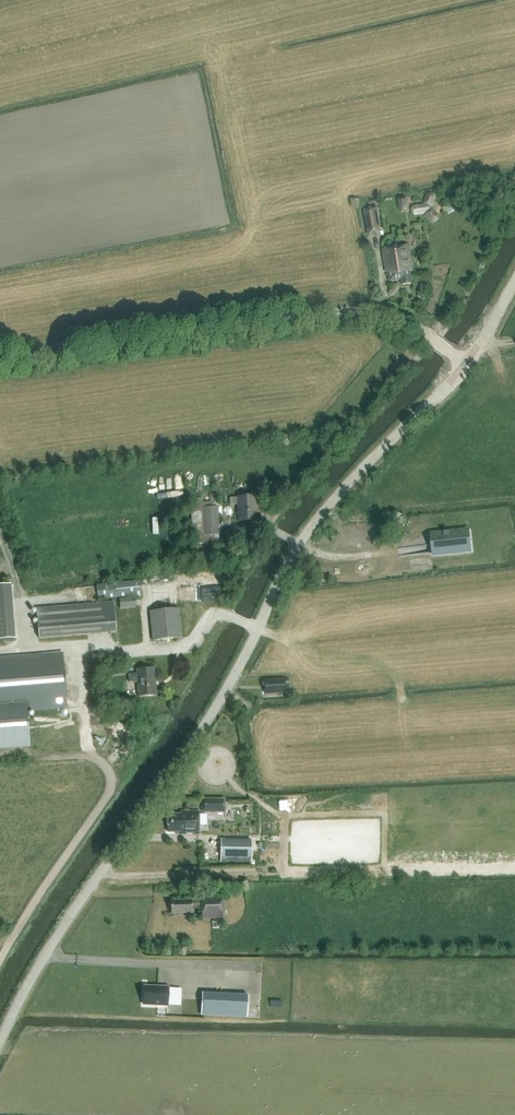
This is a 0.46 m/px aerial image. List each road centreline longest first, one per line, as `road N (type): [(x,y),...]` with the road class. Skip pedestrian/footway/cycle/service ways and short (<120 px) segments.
road 1 (tertiary): [(0,1040),(64,926),(216,706),(300,543),(466,361)]
road 2 (unclassified): [(0,346),(358,303),(431,335)]

